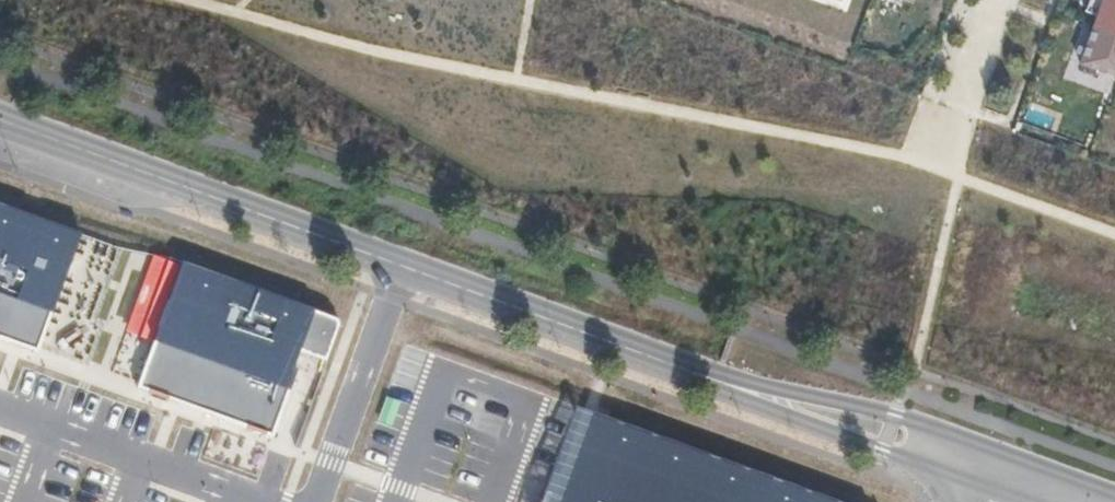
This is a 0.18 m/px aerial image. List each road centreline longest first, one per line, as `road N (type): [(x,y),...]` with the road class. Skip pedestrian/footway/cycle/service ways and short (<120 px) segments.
road 1 (tertiary): [(141,172),(747,391)]
road 2 (tertiary): [(1004,472),(878,409),(747,391)]
road 3 (tertiary): [(747,391),(881,451),(1004,472)]
road 4 (tertiary): [(141,172),(0,108)]
road 5 (tertiary): [(0,136),(141,172)]

